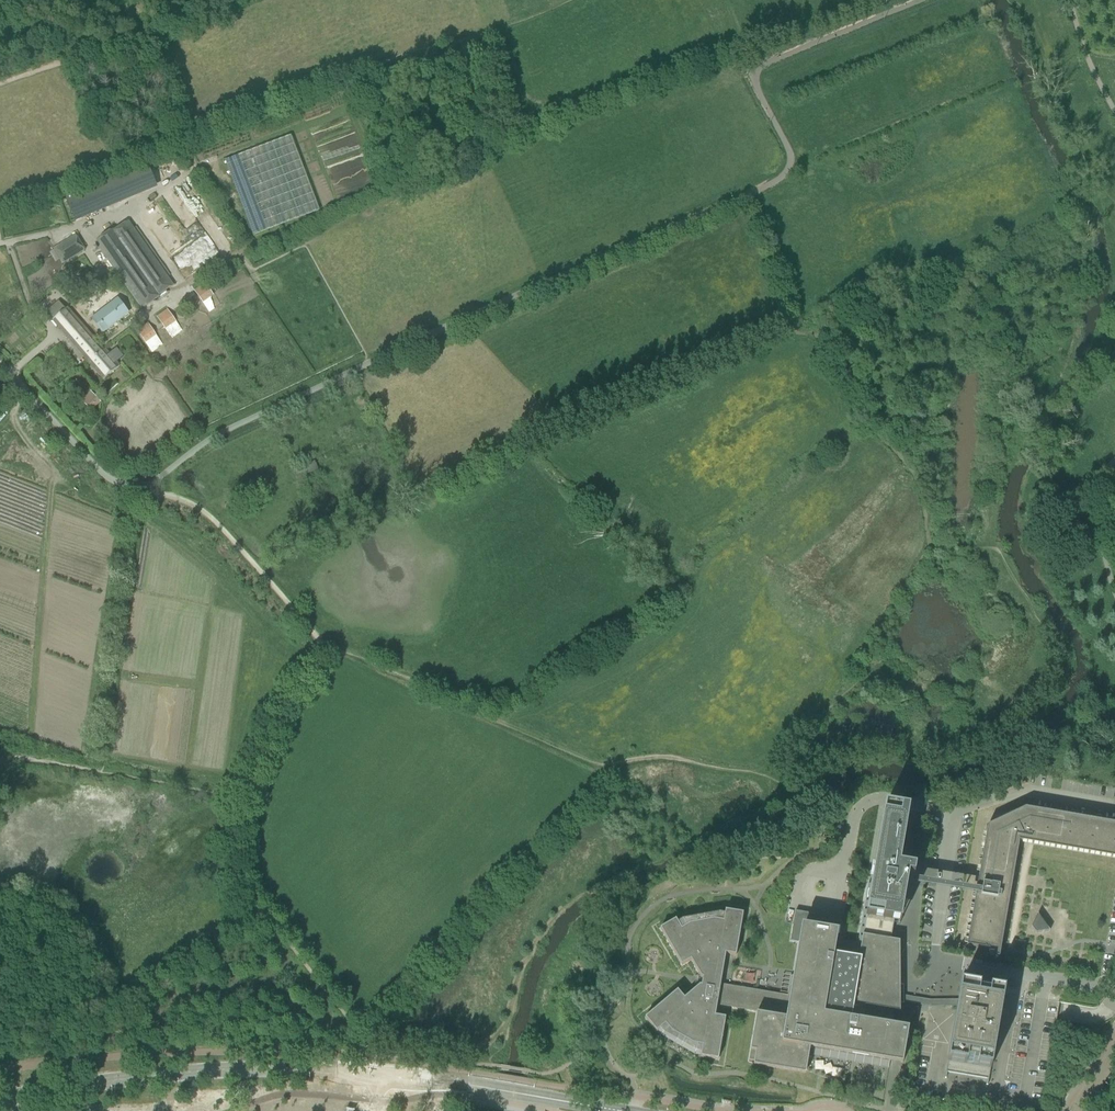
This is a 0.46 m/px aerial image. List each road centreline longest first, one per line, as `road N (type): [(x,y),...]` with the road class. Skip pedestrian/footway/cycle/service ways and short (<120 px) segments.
road 1 (track): [(751,75),(735,54),(525,134),(498,29),(558,0)]
road 2 (secondary): [(0,1101),(123,1081),(326,1071)]
road 3 (secondary): [(618,1110),(498,1088)]

